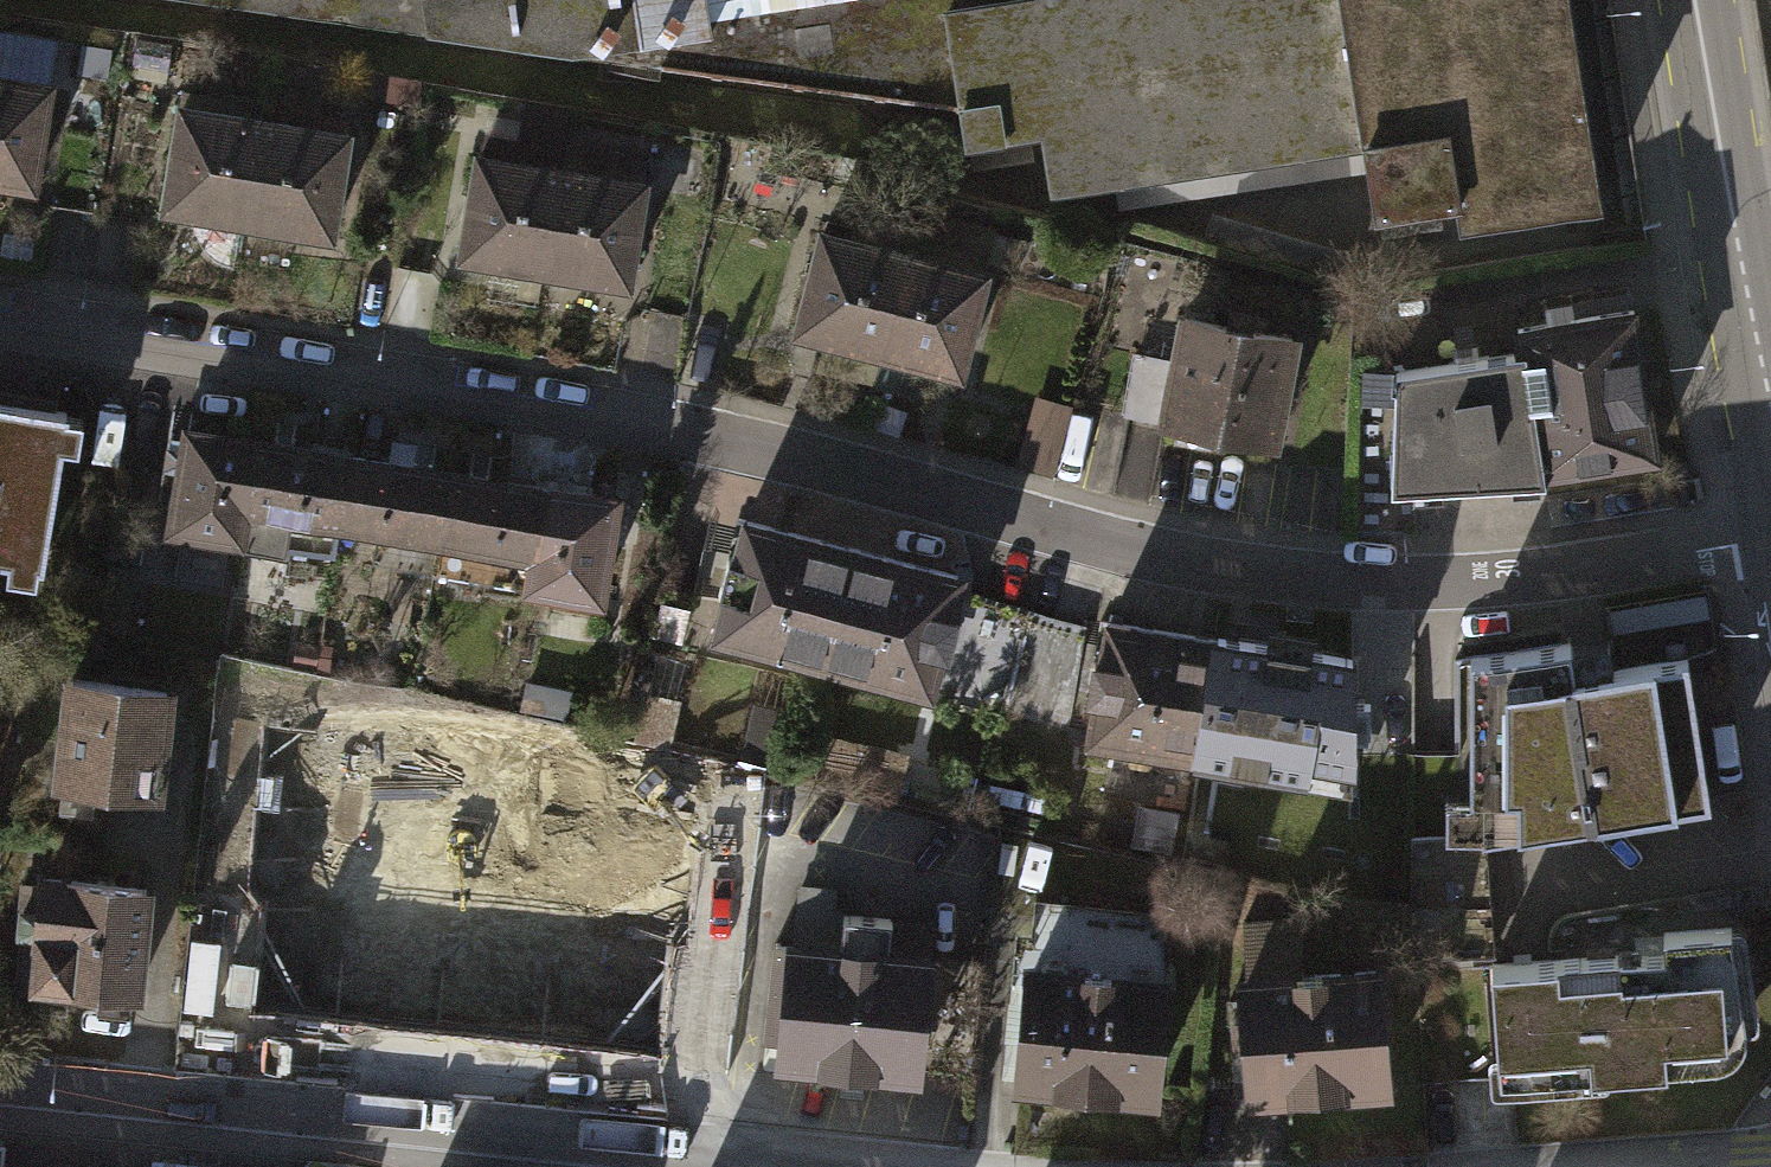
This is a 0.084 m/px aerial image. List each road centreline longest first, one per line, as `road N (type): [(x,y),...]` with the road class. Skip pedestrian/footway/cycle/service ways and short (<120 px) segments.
road 1 (residential): [(0,323),(648,421),(1193,561),(1347,580),(1476,578),(1770,536)]
road 2 (residential): [(0,1085),(715,1166)]
road 3 (secondary): [(1770,471),(1685,0)]

